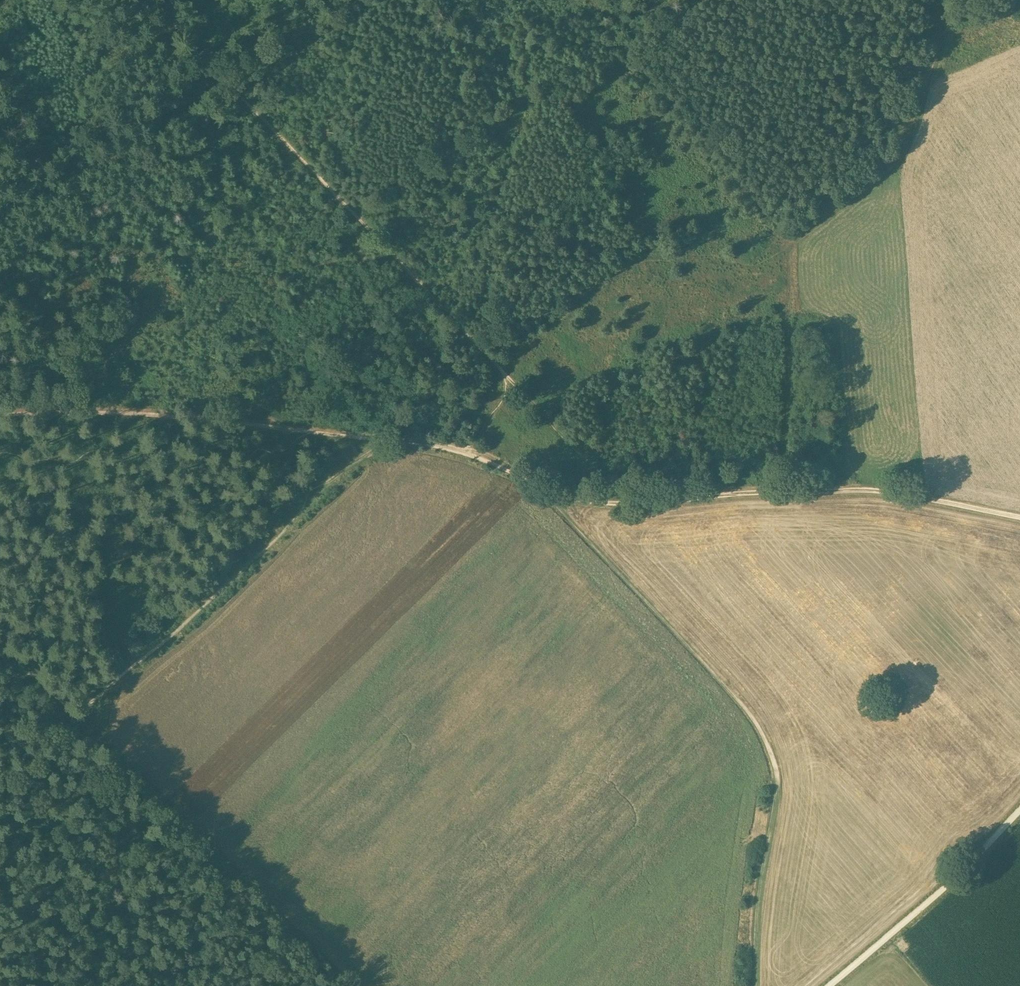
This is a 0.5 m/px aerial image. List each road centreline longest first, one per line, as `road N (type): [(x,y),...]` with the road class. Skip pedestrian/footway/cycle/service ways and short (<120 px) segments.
road 1 (track): [(754,985),(756,921),(776,801),(767,742),(754,718),(540,490)]
road 2 (track): [(392,440),(310,492),(274,540),(79,715),(24,672)]
road 3 (track): [(599,500),(843,490),(1019,520)]
road 4 (track): [(0,414),(161,416),(313,431)]
road 5 (track): [(1019,819),(955,887),(835,985)]
road 6 (track): [(392,440),(463,453),(540,490)]

